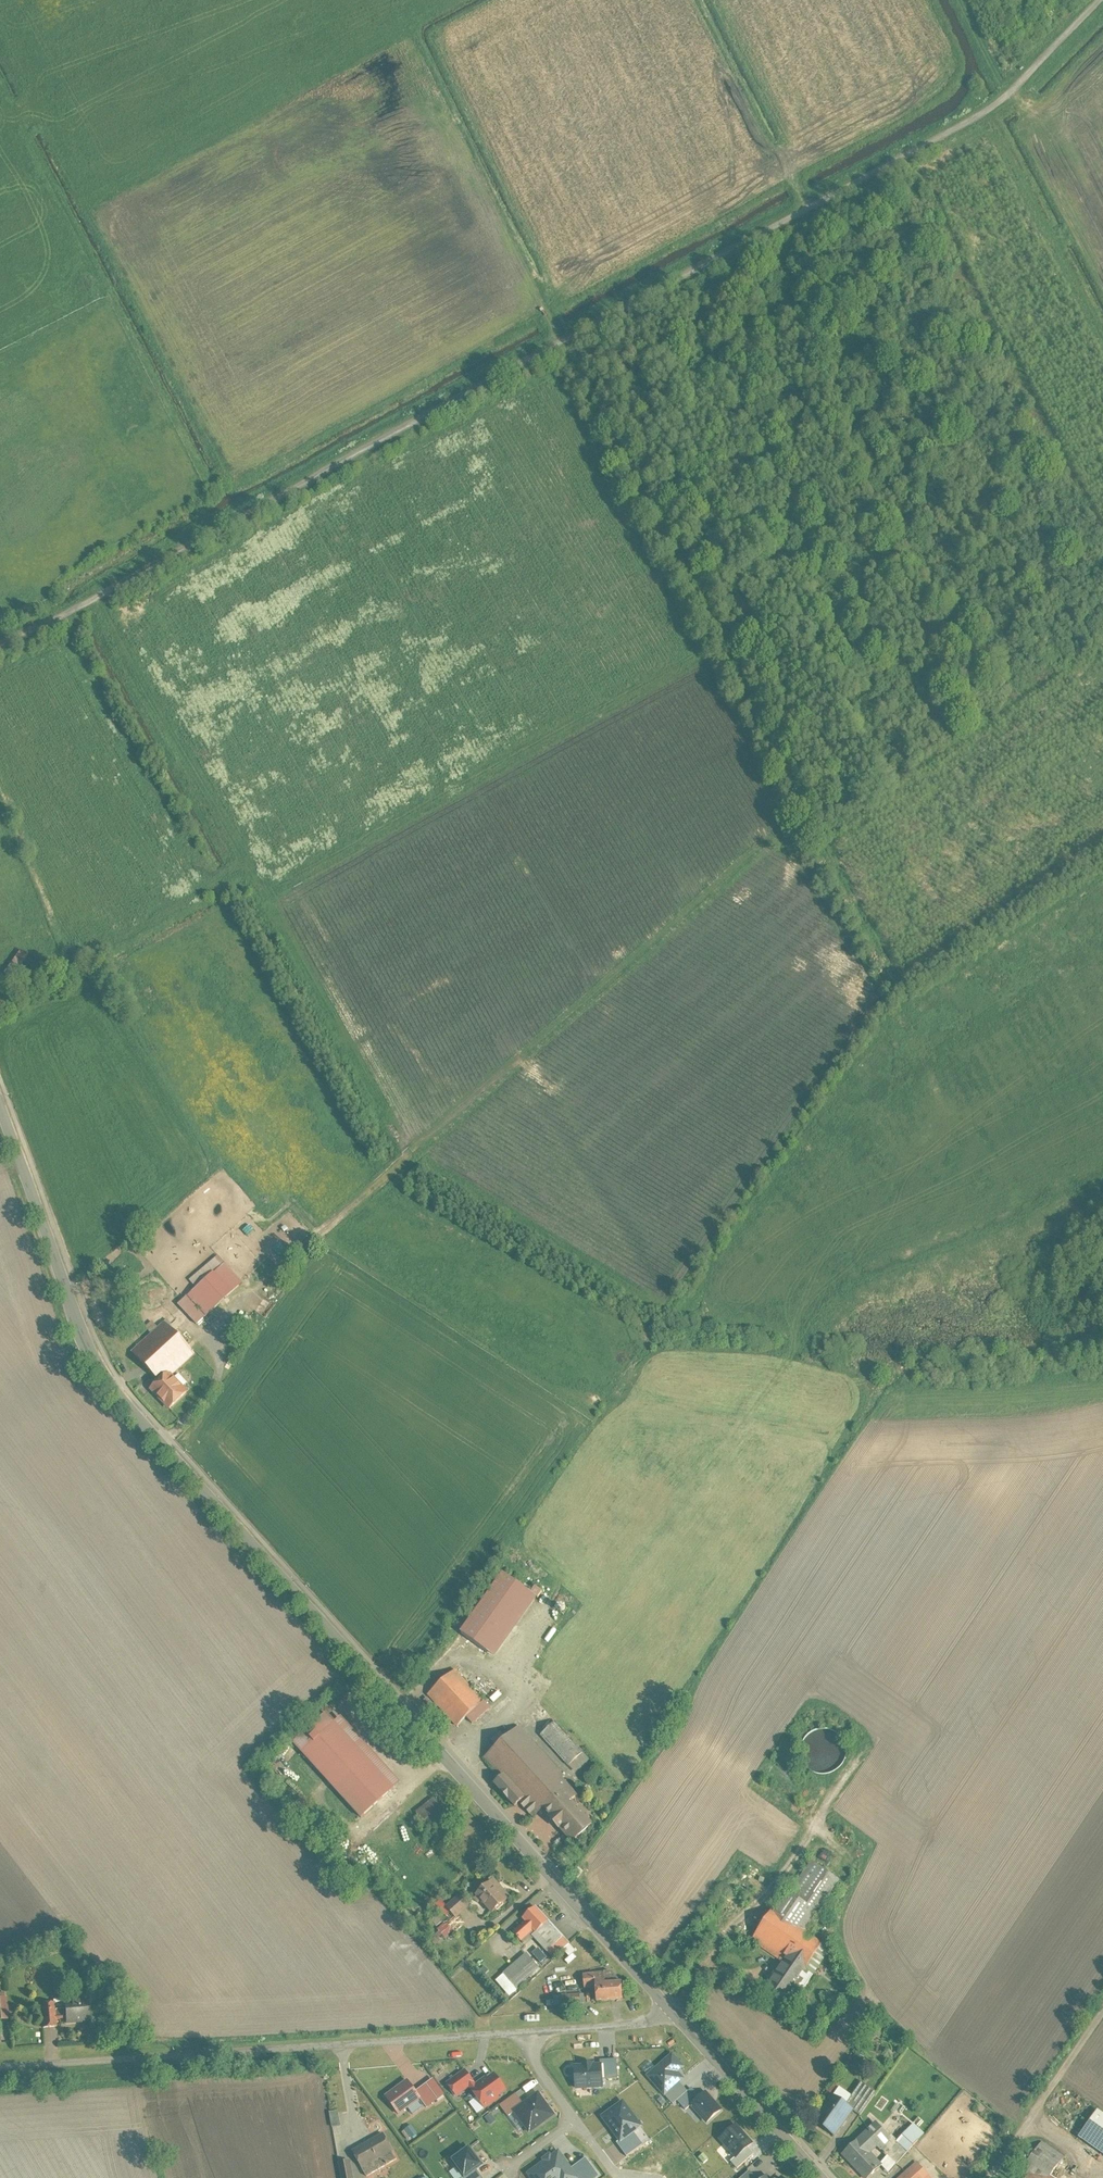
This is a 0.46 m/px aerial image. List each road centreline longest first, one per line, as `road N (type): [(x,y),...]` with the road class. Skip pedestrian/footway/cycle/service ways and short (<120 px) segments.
road 1 (track): [(1101,0),(981,116),(85,603),(0,641)]
road 2 (tertiary): [(669,2012),(108,1384),(0,1105)]
road 3 (unclassified): [(0,2068),(529,2033)]
road 4 (tertiary): [(820,2177),(669,2012)]
road 5 (track): [(1102,2014),(988,2177)]
road 6 (unclassified): [(529,2033),(636,2025),(669,2012)]

